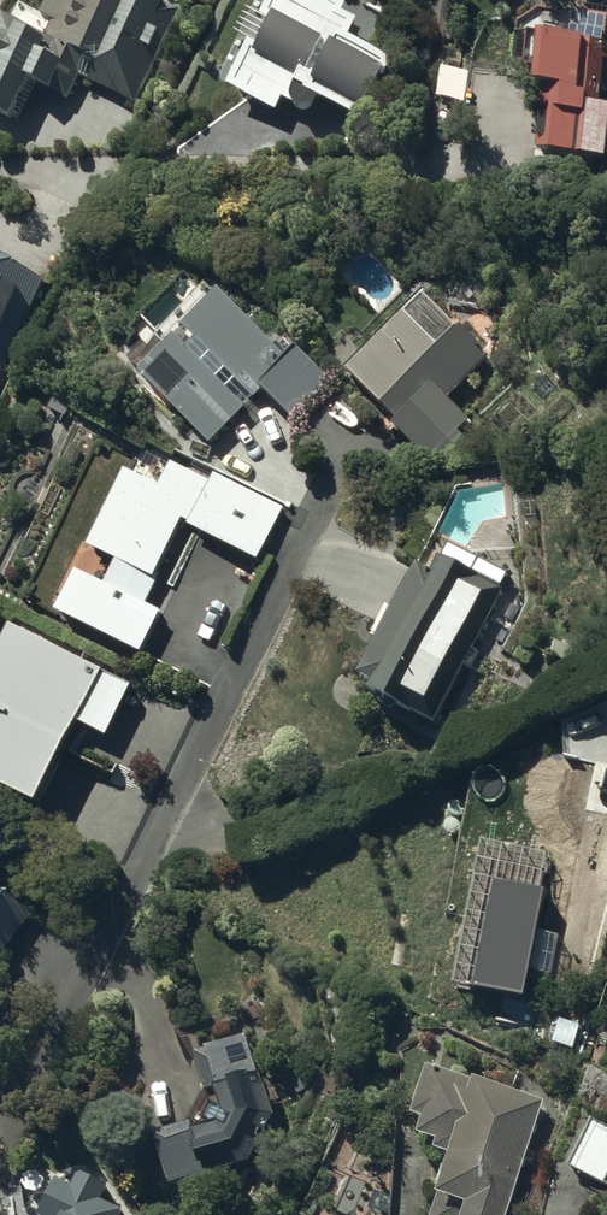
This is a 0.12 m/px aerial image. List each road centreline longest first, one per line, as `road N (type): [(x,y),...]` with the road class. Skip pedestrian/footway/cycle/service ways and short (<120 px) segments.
road 1 (residential): [(0,1150),(346,453)]

